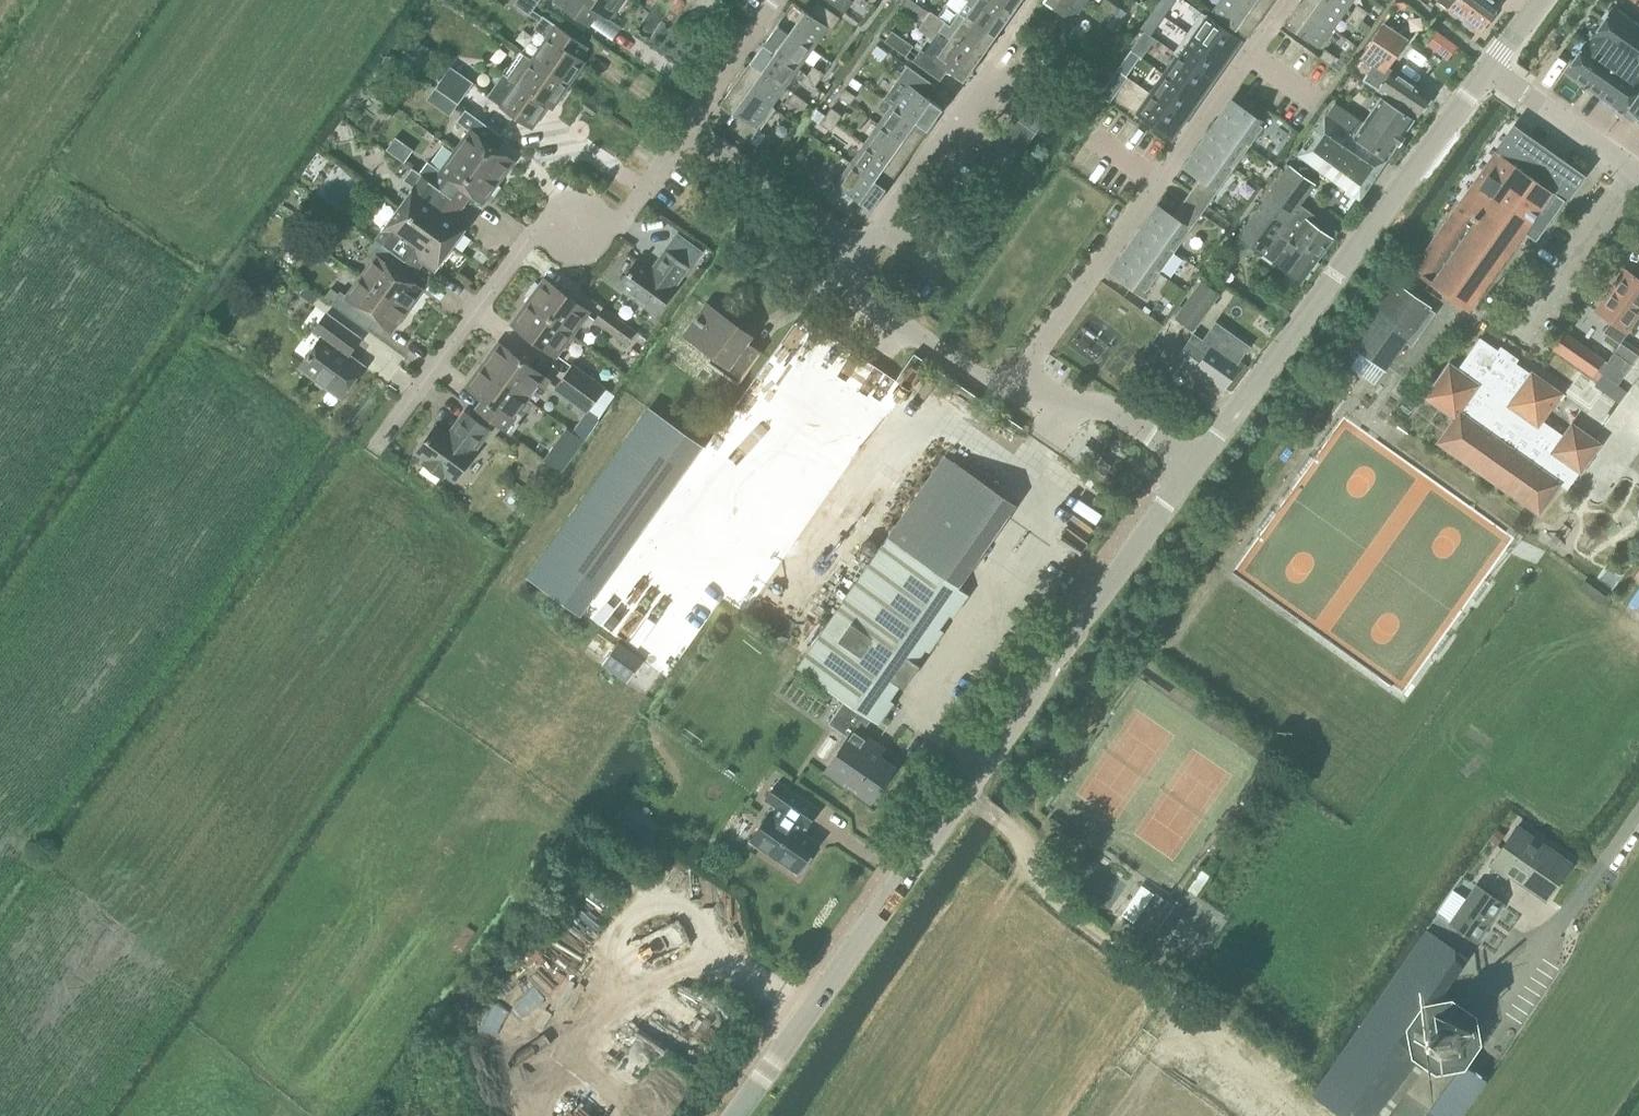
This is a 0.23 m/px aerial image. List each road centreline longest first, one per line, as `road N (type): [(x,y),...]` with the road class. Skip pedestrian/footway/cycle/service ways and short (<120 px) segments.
road 1 (tertiary): [(735,1115),(1195,466)]
road 2 (tertiary): [(1195,466),(1489,70)]
road 3 (residential): [(1006,398),(1288,0)]
road 4 (residential): [(685,127),(617,222),(536,231),(375,449)]
road 5 (residential): [(863,252),(1033,0)]
road 6 (residential): [(863,252),(685,127)]
road 7 (residential): [(1195,466),(1109,409),(1065,414),(1006,398)]
road 8 (residential): [(1638,174),(1489,70)]
road 9 (residential): [(685,127),(775,0)]
road 10 (residential): [(1006,398),(893,320)]

